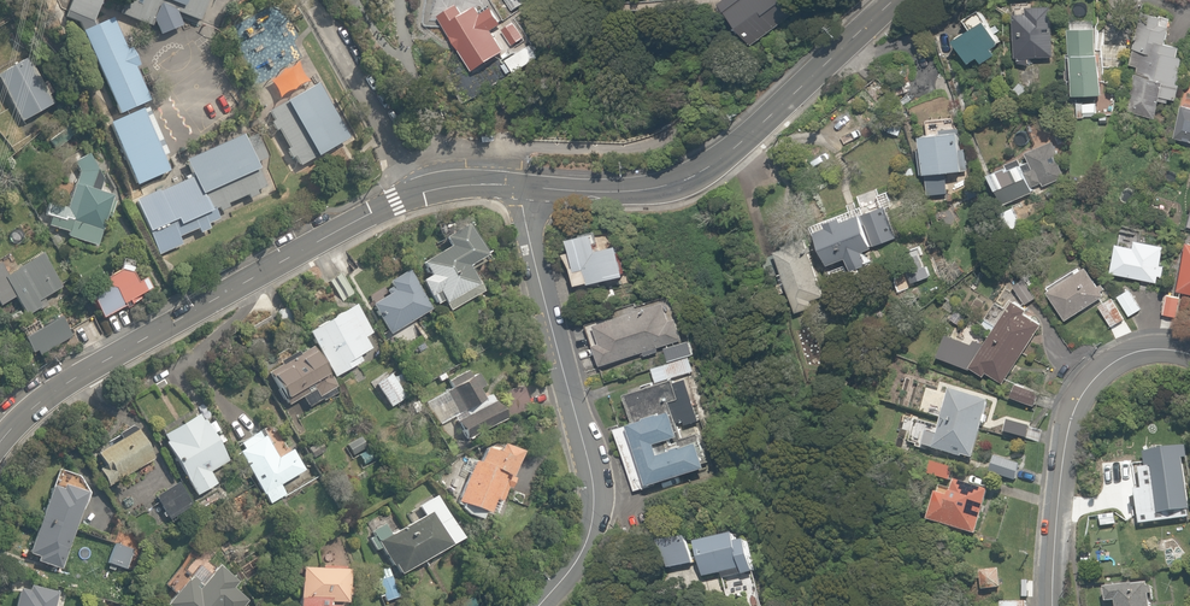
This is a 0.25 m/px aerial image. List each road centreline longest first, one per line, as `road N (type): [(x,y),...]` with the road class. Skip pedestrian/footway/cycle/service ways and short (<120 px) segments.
road 1 (secondary): [(519,186),(412,191),(67,382),(0,445)]
road 2 (residential): [(539,605),(592,534),(600,507),(519,186)]
road 3 (secondary): [(894,0),(725,154),(686,178),(596,192),(519,186)]
road 4 (residential): [(1189,355),(1147,348),(1112,361),(1069,411),(1053,536),(1054,605)]

